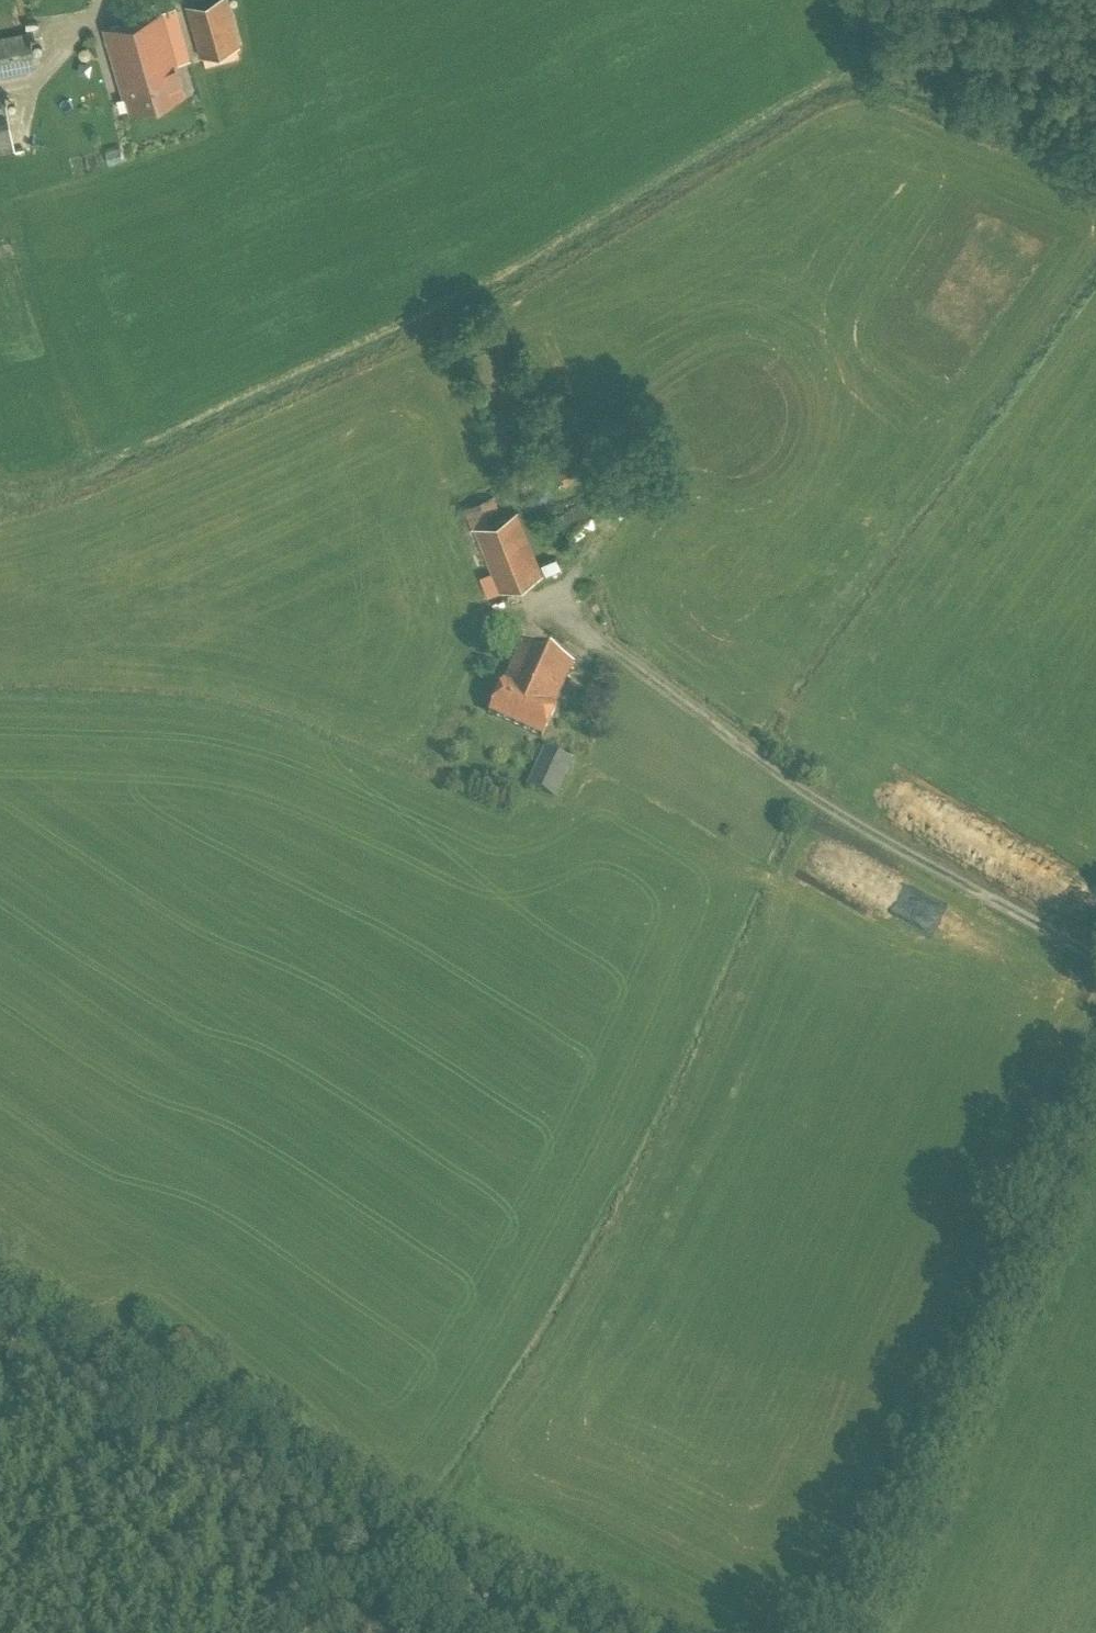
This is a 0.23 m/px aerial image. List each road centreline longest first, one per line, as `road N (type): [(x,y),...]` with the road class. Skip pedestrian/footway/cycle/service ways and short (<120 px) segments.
road 1 (unclassified): [(570,1632),(176,1443),(0,1322)]
road 2 (unclassified): [(852,1632),(1039,1257),(1095,1122)]

